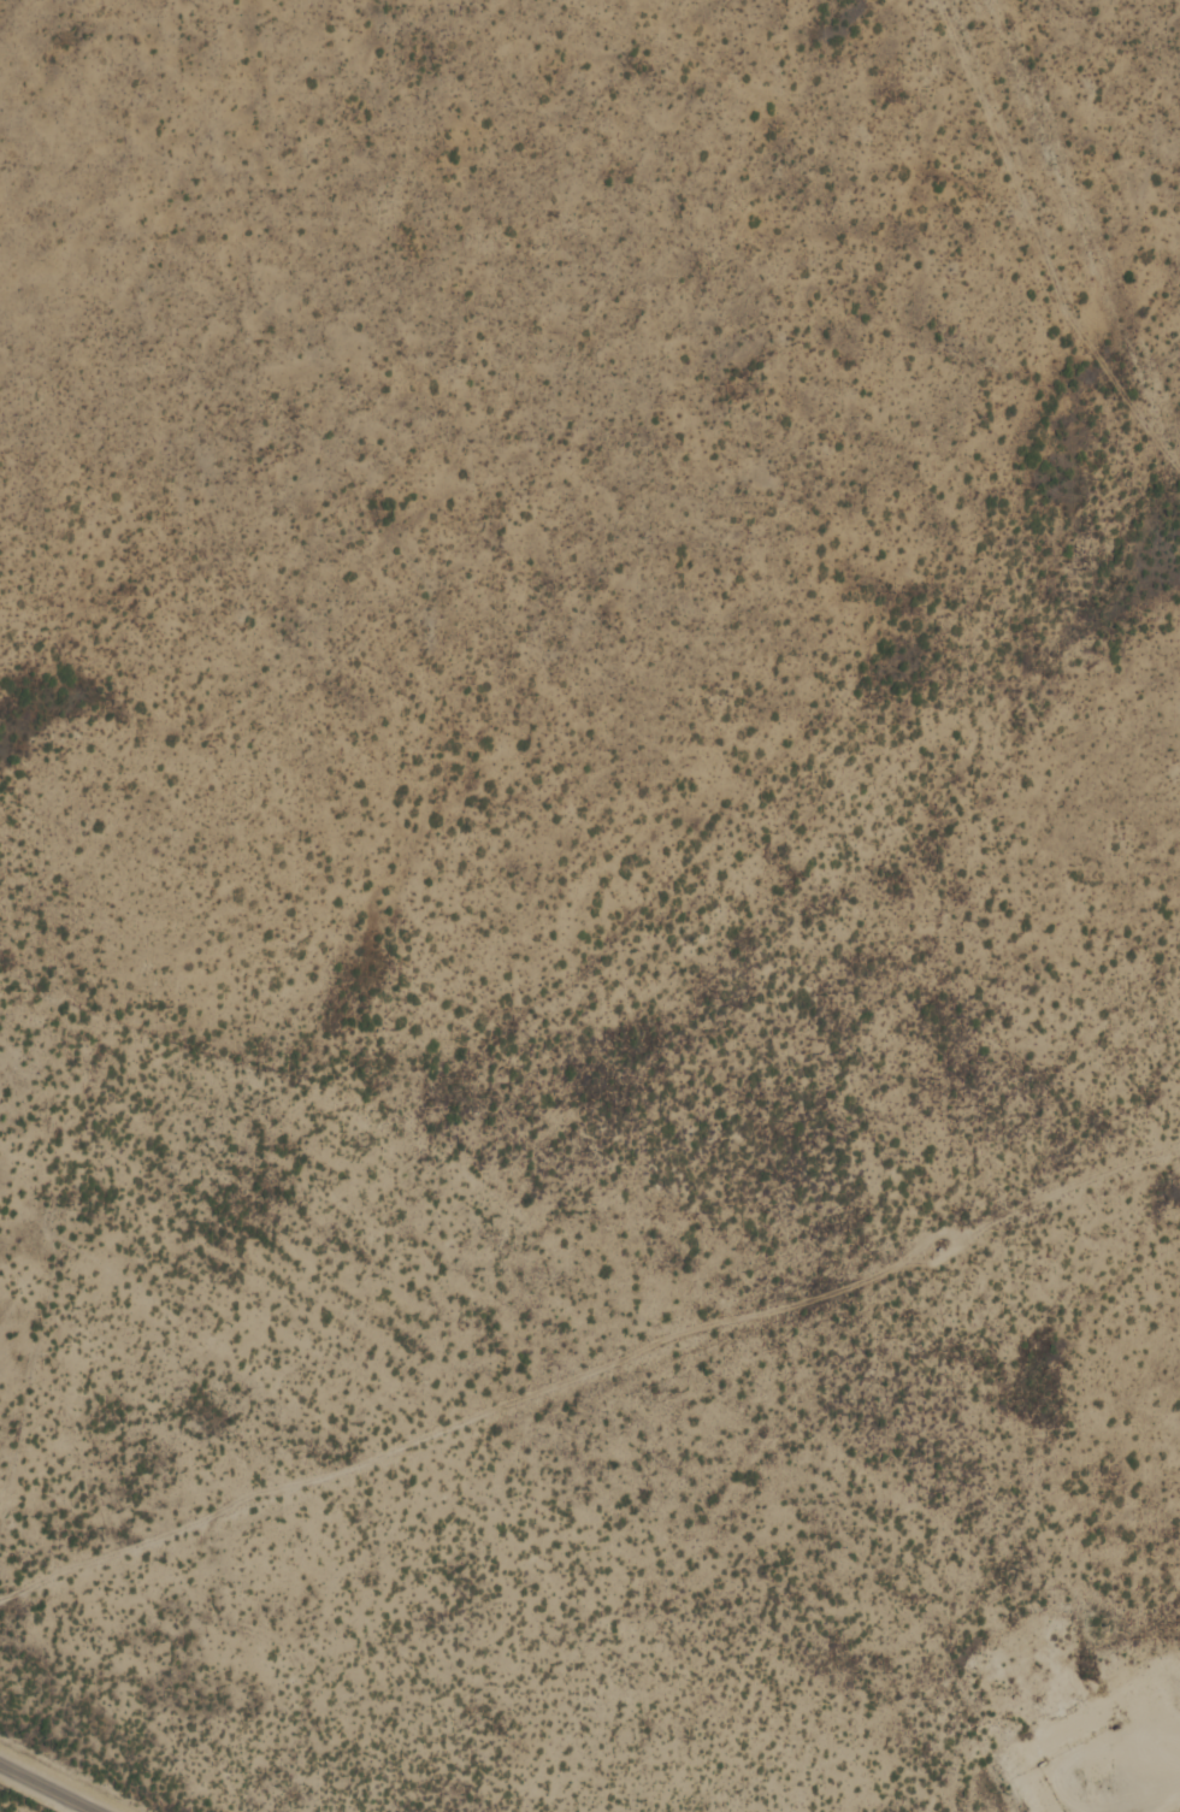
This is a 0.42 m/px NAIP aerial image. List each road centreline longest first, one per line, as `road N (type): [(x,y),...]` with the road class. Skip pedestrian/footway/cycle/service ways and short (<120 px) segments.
road 1 (residential): [(940,0),(1067,309),(1179,476)]

